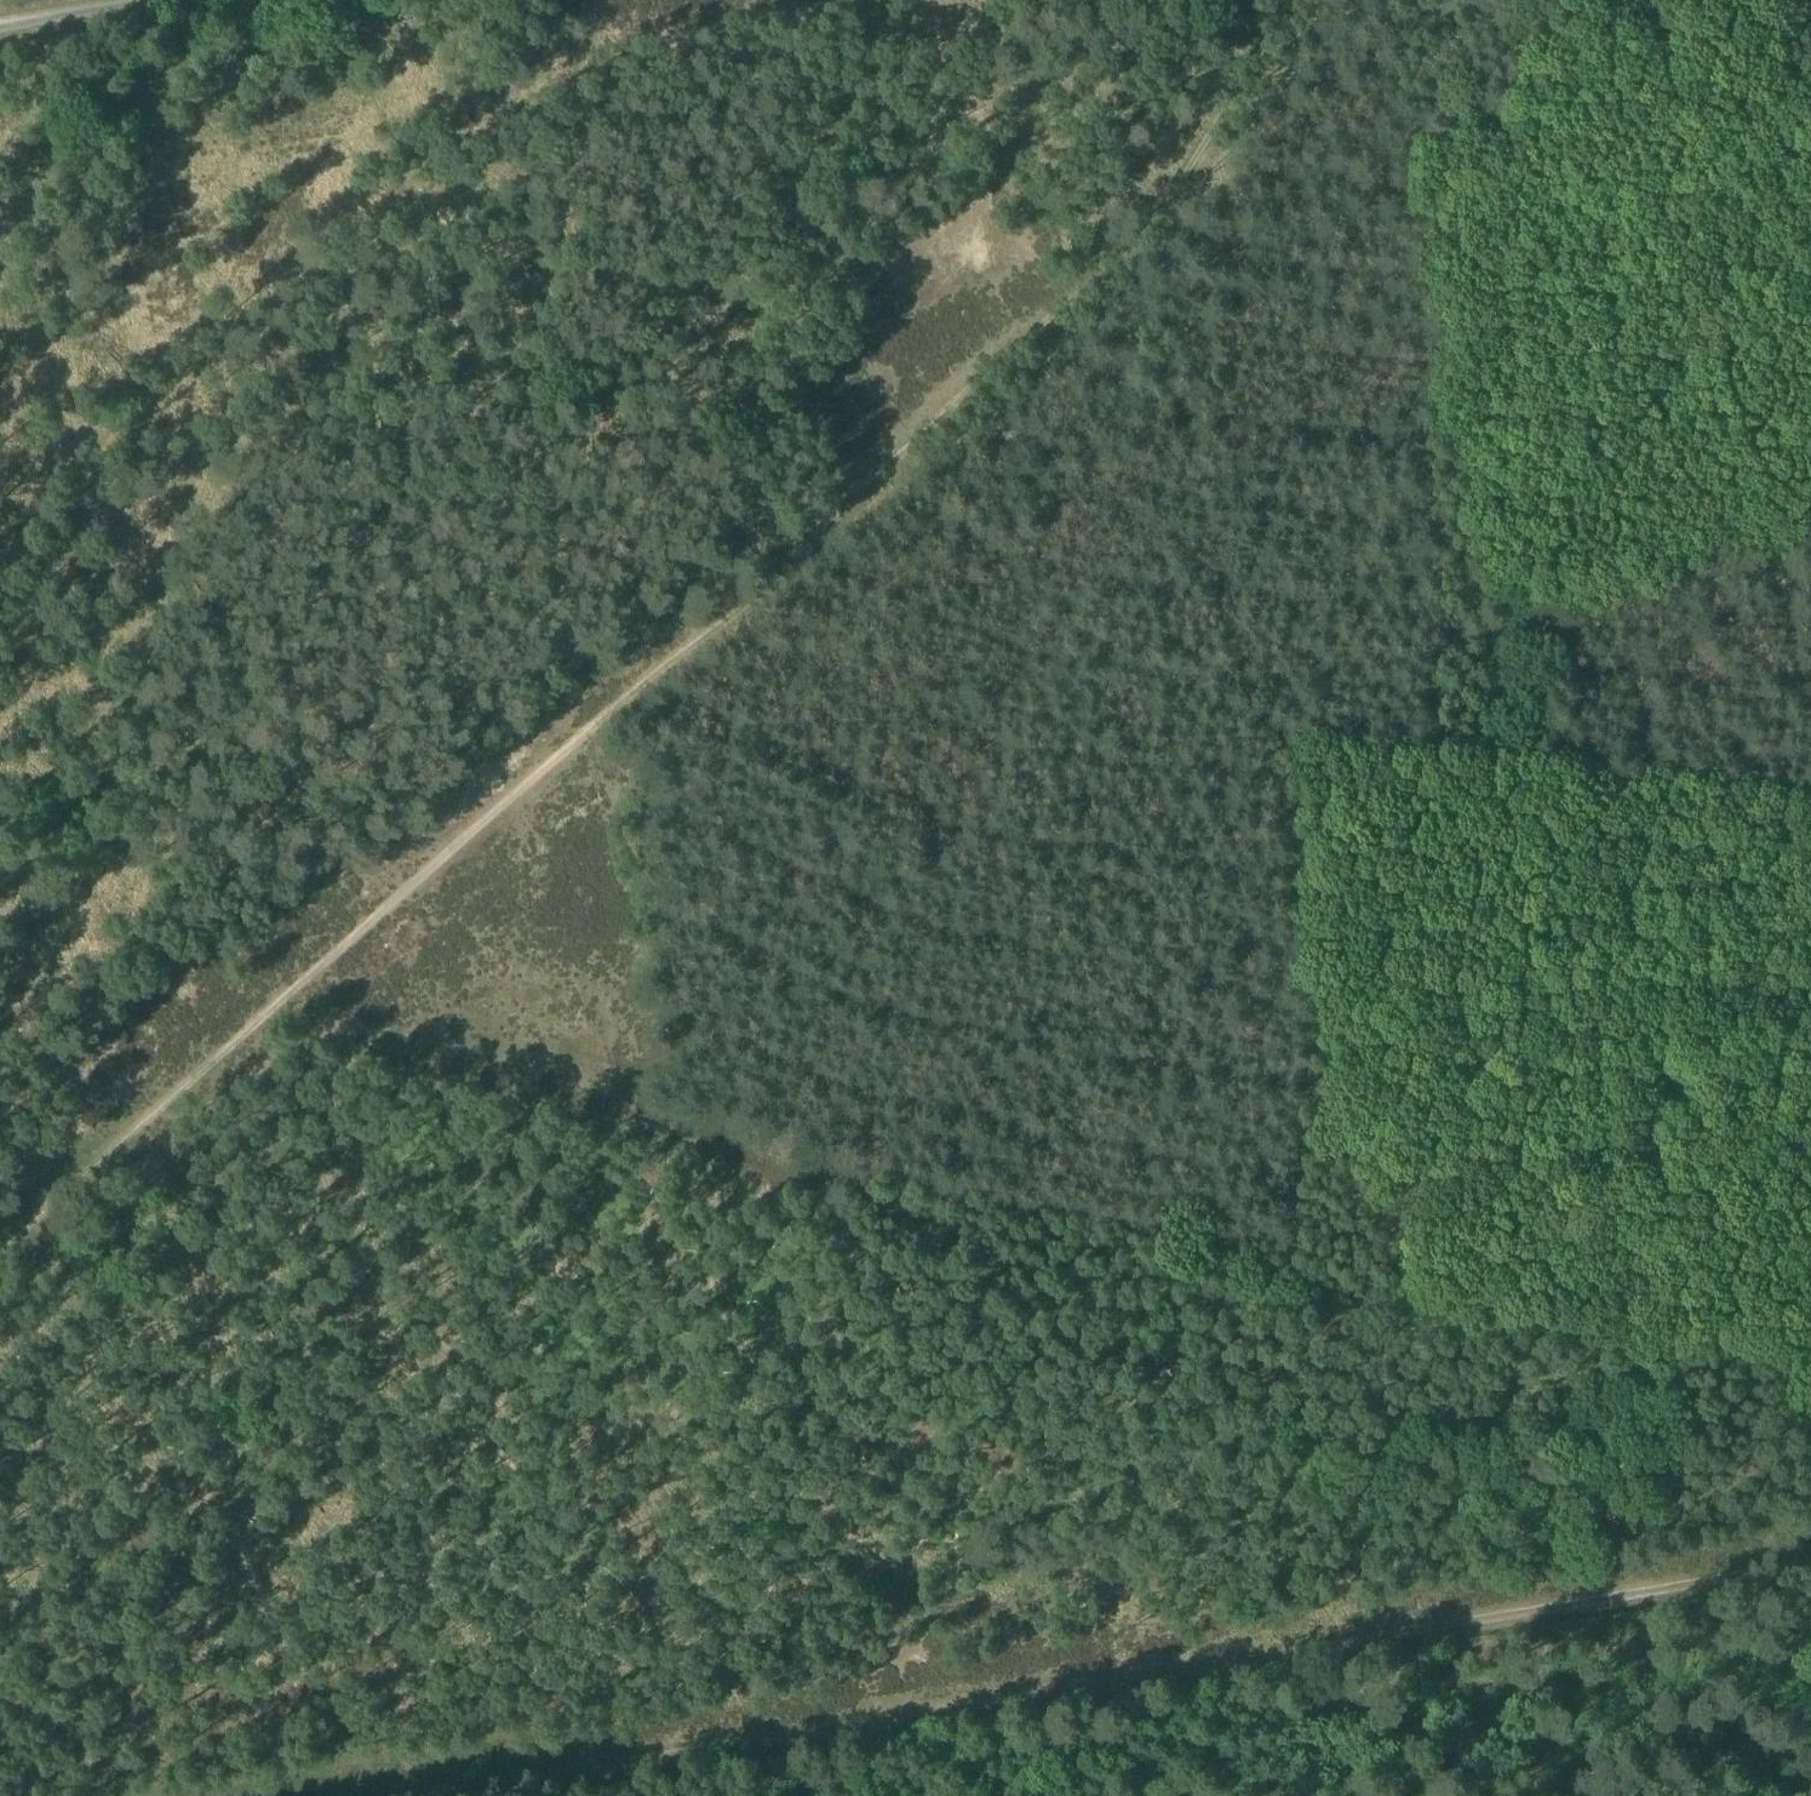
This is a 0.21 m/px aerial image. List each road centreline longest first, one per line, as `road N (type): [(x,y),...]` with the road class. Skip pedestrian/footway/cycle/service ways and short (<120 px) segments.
road 1 (track): [(0,1242),(241,1019),(1085,283),(1215,133),(1282,0)]
road 2 (track): [(1810,1567),(458,1795)]
road 3 (track): [(199,0),(0,30)]

